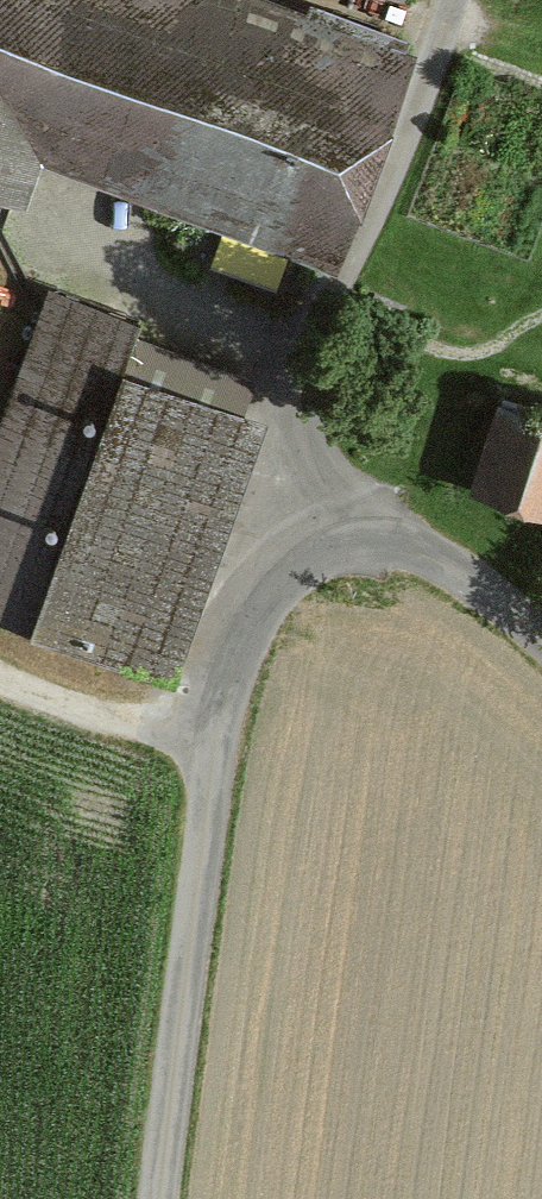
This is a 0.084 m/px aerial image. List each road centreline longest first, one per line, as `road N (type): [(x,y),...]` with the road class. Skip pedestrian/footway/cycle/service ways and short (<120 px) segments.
road 1 (track): [(158,1198),(219,743),(255,626),(308,564),(372,546),(445,565),(541,636)]
road 2 (track): [(453,0),(308,390),(308,564)]
road 3 (track): [(0,677),(76,706),(219,743)]

